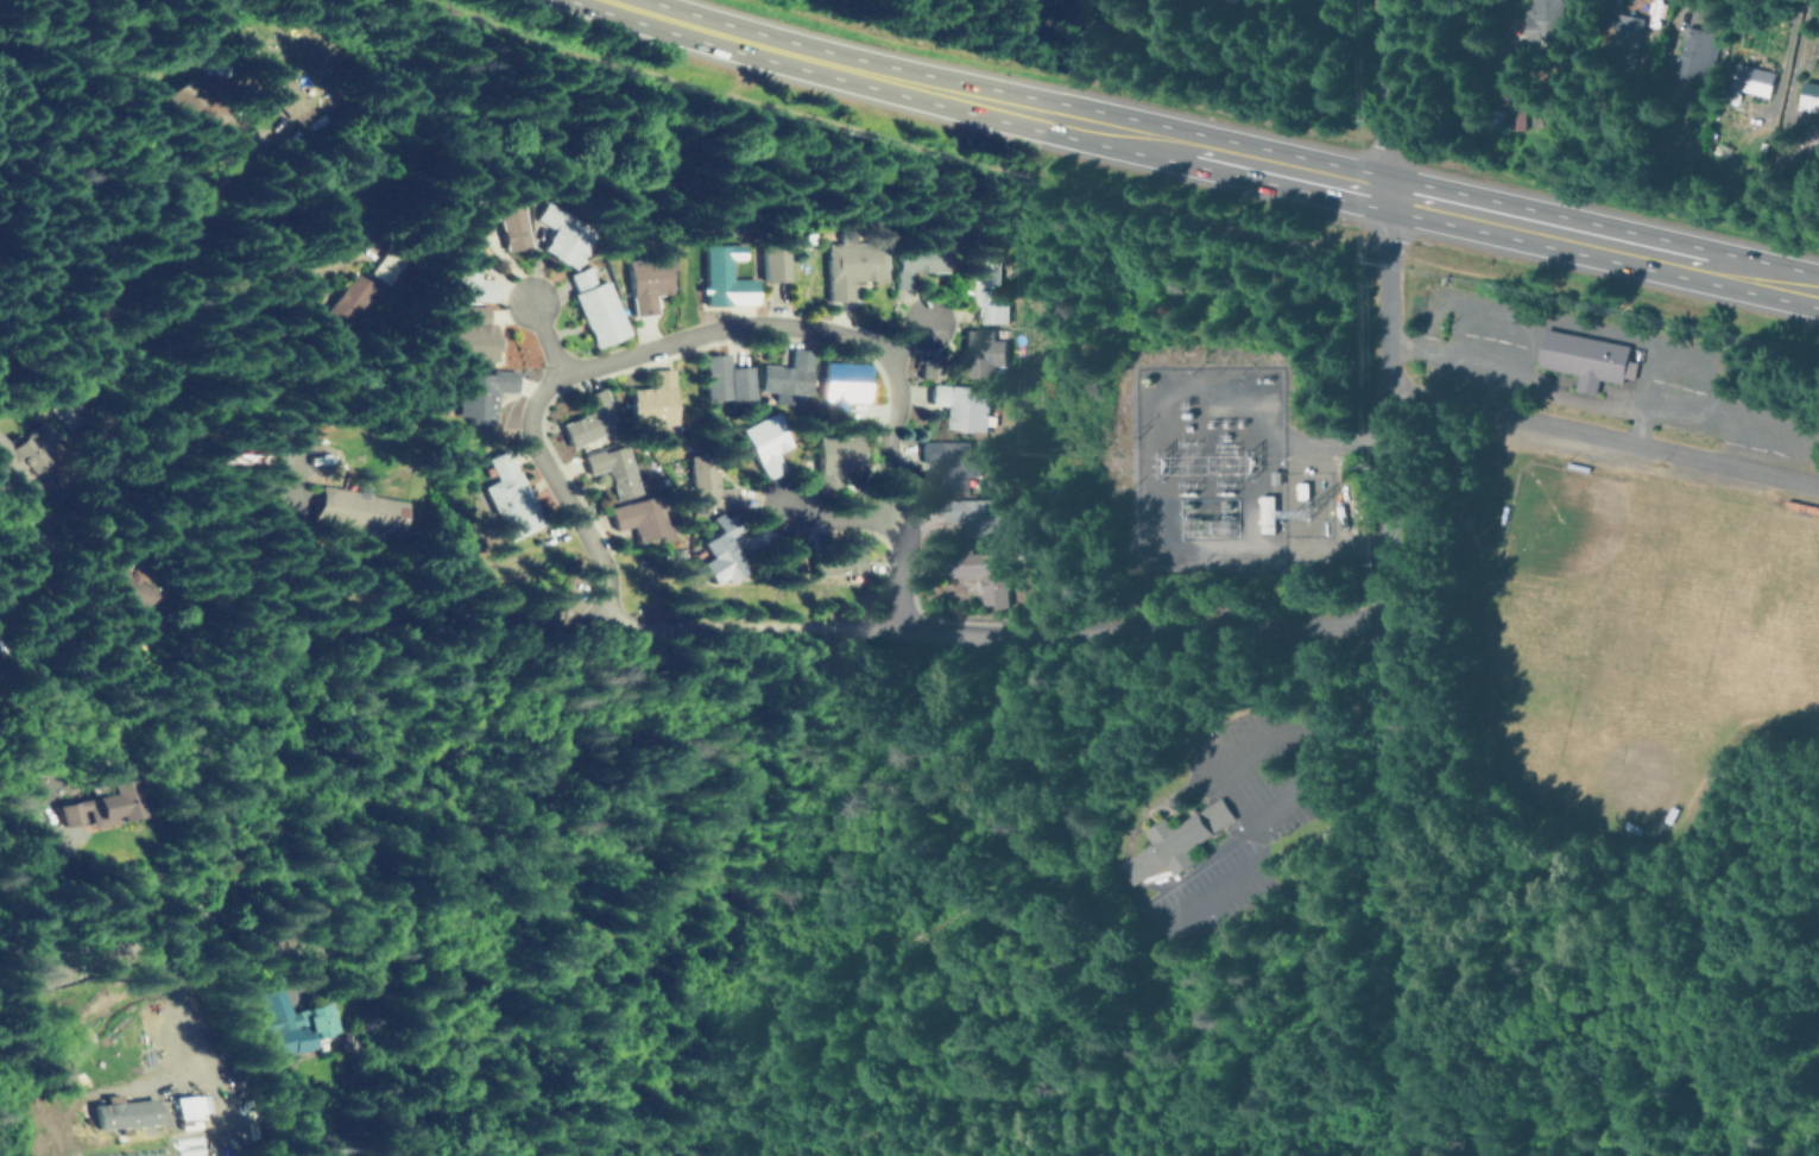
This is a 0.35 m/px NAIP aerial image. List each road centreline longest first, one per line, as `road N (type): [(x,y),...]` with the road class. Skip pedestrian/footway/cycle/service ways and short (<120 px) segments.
road 1 (trunk): [(1818,289),(949,90),(614,0)]
road 2 (residential): [(610,626),(610,588),(530,432),(535,403),(561,372),(690,336),(822,327),(889,358),(899,397),(888,457),(898,514),(901,627)]
road 3 (residential): [(0,941),(132,948),(213,917),(235,889),(254,833),(260,728),(288,683),(339,640),(610,626)]
road 4 (residential): [(1389,191),(1398,884)]
road 5 (residential): [(901,627),(947,633),(1397,624)]
road 6 (residential): [(1389,387),(1818,481)]
road 7 (residential): [(610,626),(901,627)]
road 8 (residential): [(0,164),(201,176)]
road 9 (residential): [(1389,191),(1385,0)]

